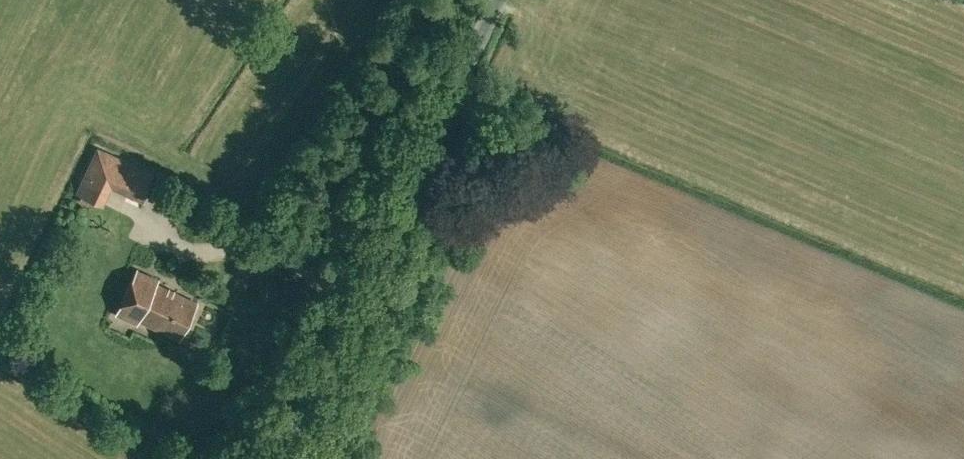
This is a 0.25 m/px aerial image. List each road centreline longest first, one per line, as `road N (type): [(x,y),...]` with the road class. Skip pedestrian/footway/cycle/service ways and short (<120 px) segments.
road 1 (unclassified): [(280,458),(497,0)]

